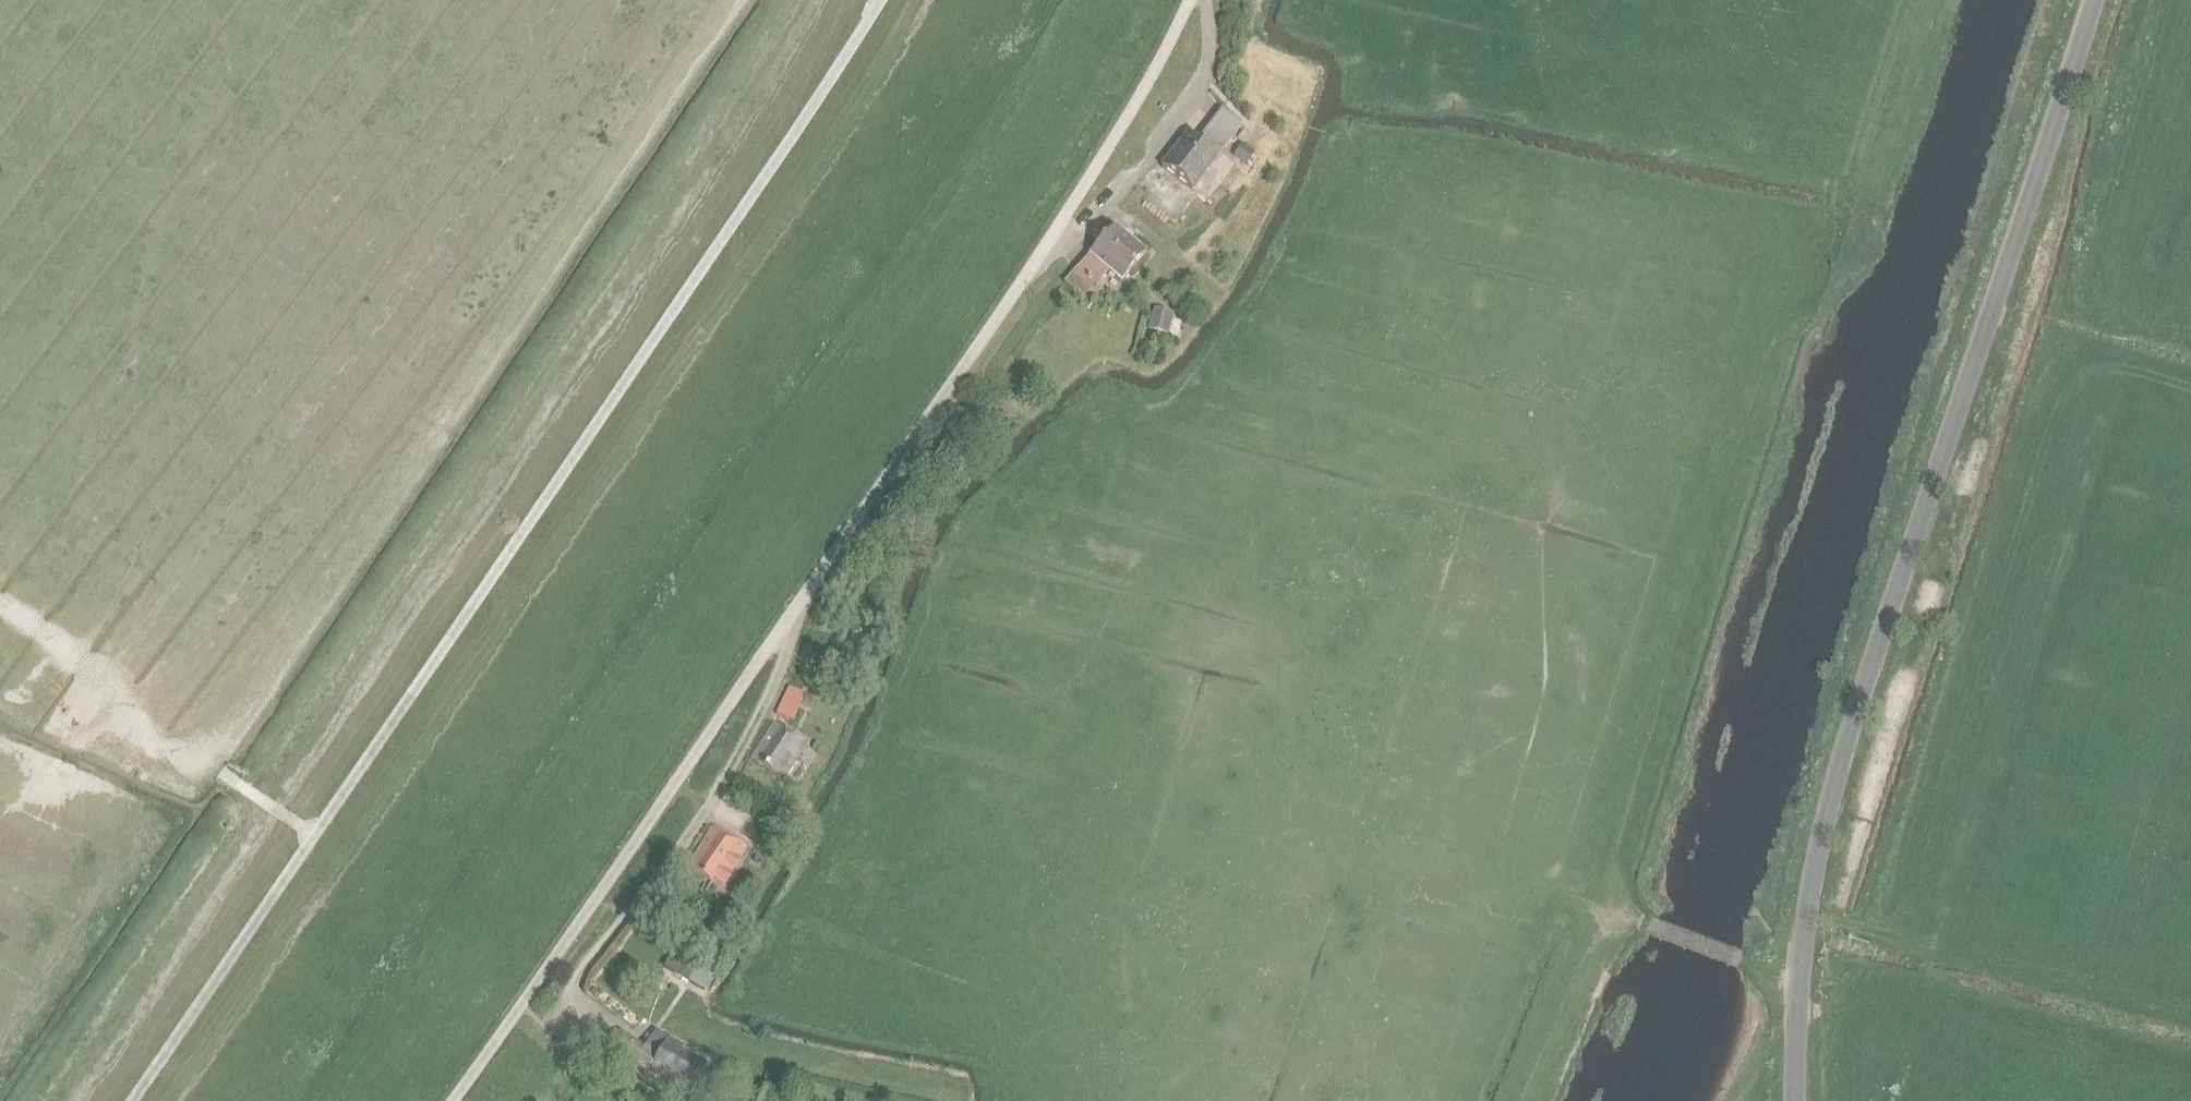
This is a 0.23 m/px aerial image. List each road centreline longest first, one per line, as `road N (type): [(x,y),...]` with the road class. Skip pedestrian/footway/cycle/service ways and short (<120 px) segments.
road 1 (track): [(131,1100),(882,0)]
road 2 (residential): [(451,1100),(1001,306),(1130,106),(1185,0)]
road 3 (tertiary): [(1796,1100),(1798,977),(1822,828),(2096,0)]
road 4 (track): [(1798,977),(1554,898)]

